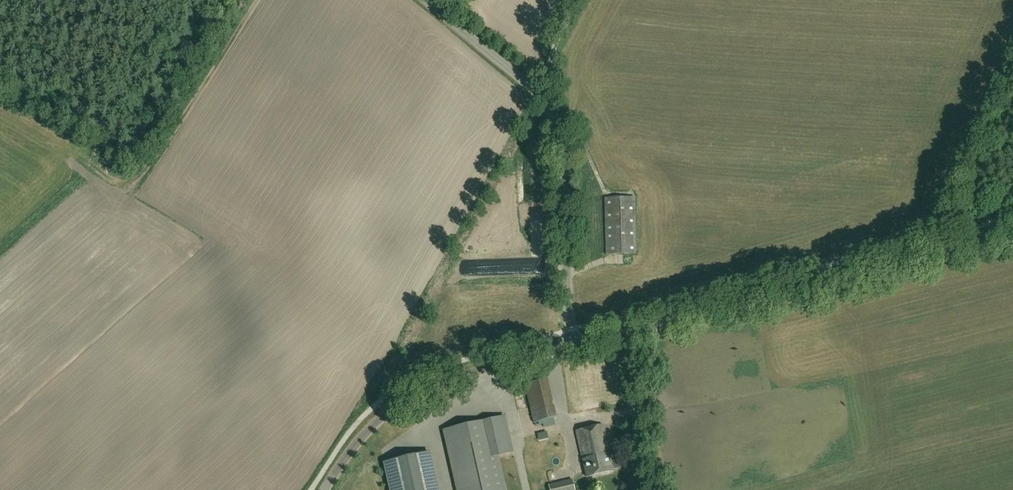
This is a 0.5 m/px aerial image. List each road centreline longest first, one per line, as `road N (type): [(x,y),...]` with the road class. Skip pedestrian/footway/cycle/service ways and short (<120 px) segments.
road 1 (tertiary): [(571,347),(558,114),(541,86),(437,0)]
road 2 (tertiary): [(642,329),(1012,232)]
road 3 (tertiary): [(325,489),(367,431),(414,395),(571,347)]
road 4 (unclassified): [(655,489),(642,329)]

